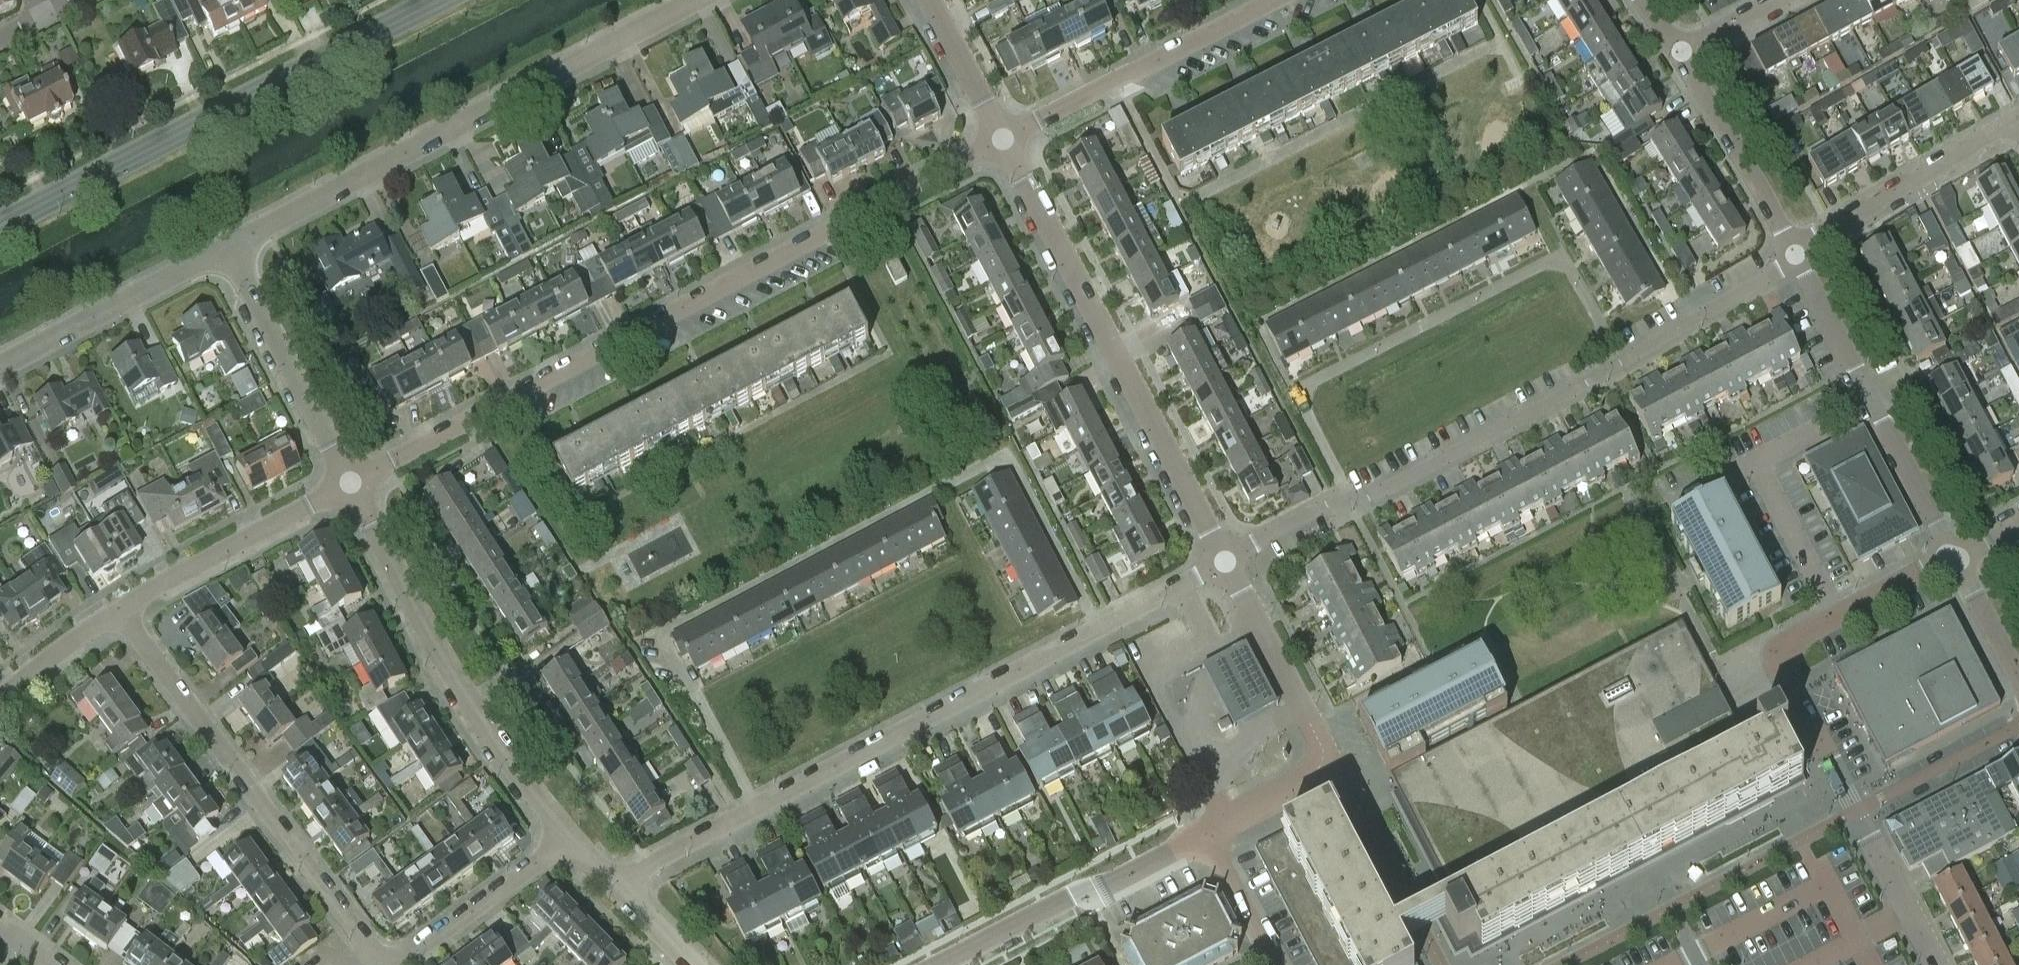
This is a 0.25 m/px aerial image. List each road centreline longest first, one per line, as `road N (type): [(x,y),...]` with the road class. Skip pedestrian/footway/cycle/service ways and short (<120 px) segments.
road 1 (residential): [(349,482),(1007,141)]
road 2 (residential): [(616,888),(1230,562)]
road 3 (residential): [(571,842),(411,953),(383,954),(359,937),(122,612)]
road 4 (residential): [(1230,562),(1619,362),(1796,256)]
road 5 (residential): [(227,250),(695,0)]
road 6 (tertiary): [(0,222),(430,0)]
road 7 (residential): [(1230,562),(1007,141)]
road 8 (residential): [(571,842),(525,788),(427,631),(349,482)]
road 9 (residential): [(1856,810),(1781,666),(1782,650),(1955,558)]
road 10 (residential): [(1205,830),(1335,762),(1230,562)]
road 11 (residential): [(1955,558),(1796,256)]
road 12 (residential): [(1007,141),(1278,0)]
road 13 (residential): [(349,482),(227,250)]
road 14 (residential): [(122,612),(239,538),(349,482)]
road 15 (residential): [(1796,256),(2018,124)]
road 16 (residential): [(0,369),(227,250)]
road 17 (residential): [(1796,256),(1678,50)]
road 18 (residential): [(1856,810),(2018,727)]
road 19 (residential): [(1940,964),(1856,810)]
road 20 (residential): [(1007,141),(932,0)]
road 21 (residential): [(1275,964),(1205,830)]
road 22 (residential): [(951,964),(1085,894)]
road 23 (residential): [(0,699),(122,612)]
road 24 (residential): [(1085,894),(1205,830)]
road 25 (residential): [(2018,674),(1955,558)]

